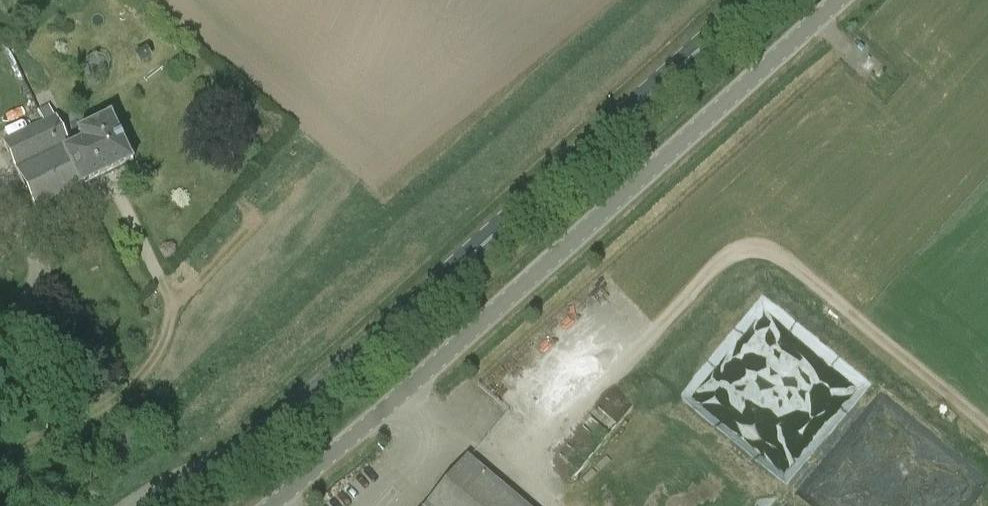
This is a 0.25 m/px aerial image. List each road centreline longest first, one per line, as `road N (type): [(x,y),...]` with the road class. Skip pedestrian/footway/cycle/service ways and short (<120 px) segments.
road 1 (unclassified): [(271,505),(841,0)]
road 2 (primary): [(190,505),(757,0)]

